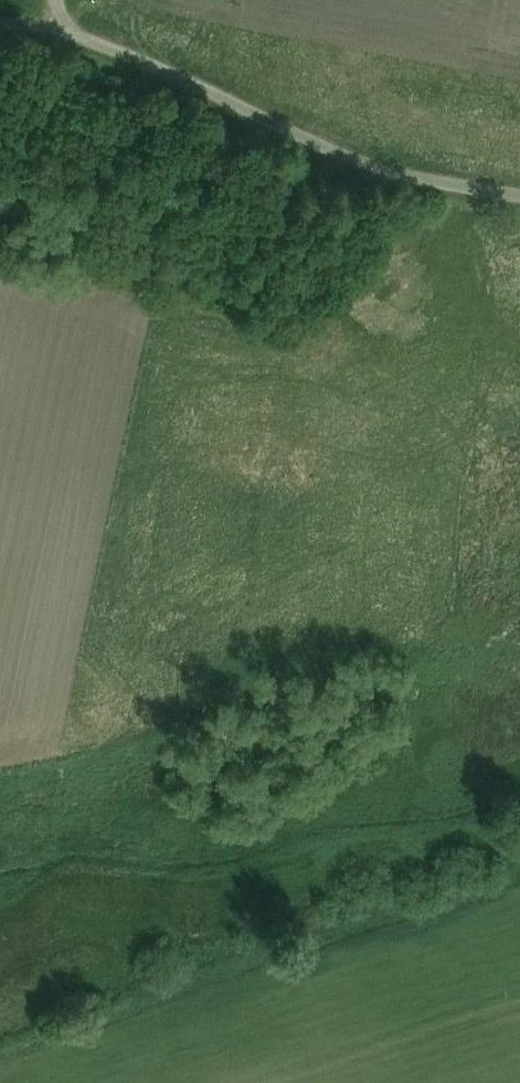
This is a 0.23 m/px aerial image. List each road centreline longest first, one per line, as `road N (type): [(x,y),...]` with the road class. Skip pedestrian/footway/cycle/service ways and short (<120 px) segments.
road 1 (unclassified): [(519,197),(365,166),(66,32)]

